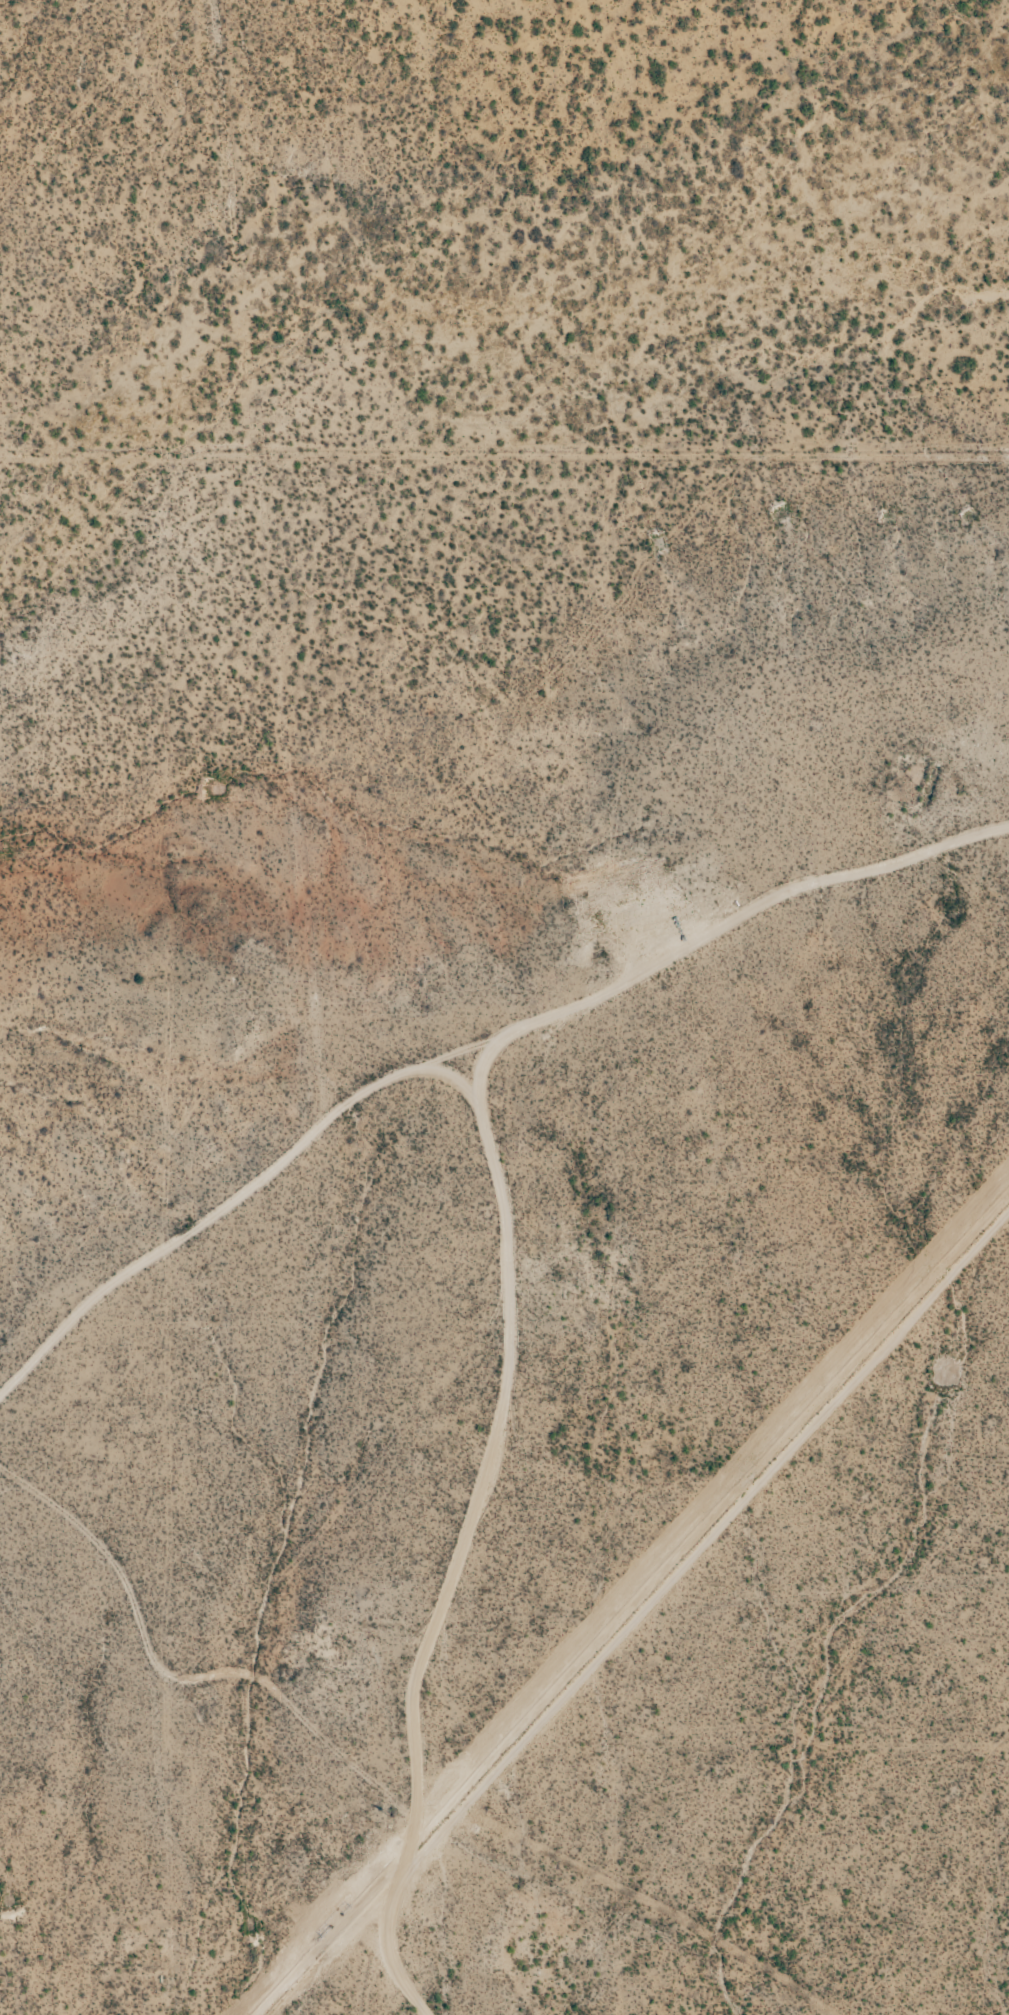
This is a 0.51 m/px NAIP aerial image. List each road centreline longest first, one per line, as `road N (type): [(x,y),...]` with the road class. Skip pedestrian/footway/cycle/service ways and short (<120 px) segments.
road 1 (track): [(0,1396),(162,1237),(298,1146)]
road 2 (track): [(298,1146),(413,1091),(463,1086)]

